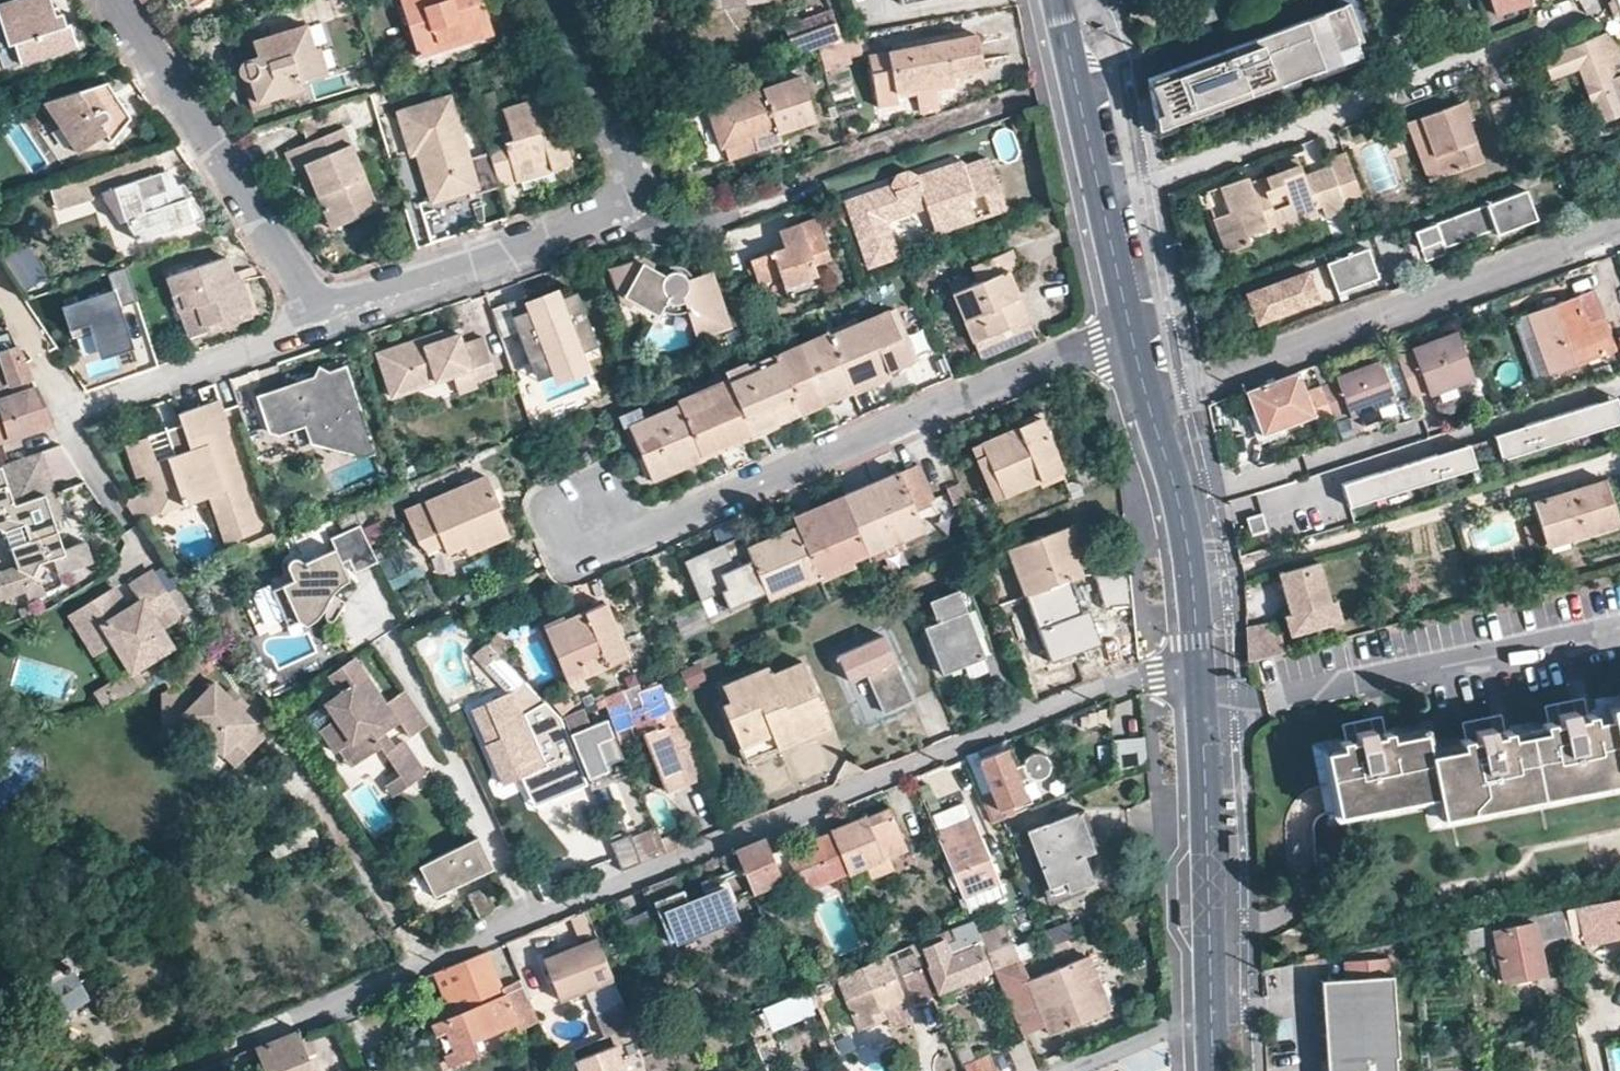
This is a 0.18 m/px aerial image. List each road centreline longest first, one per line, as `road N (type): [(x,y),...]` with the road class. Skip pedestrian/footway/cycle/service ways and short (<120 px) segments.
road 1 (residential): [(1193,646),(165,1070)]
road 2 (residential): [(1131,326),(638,526),(571,522)]
road 3 (residential): [(1619,227),(1149,400)]
road 4 (residential): [(626,210),(678,231),(806,182),(832,162),(1026,93)]
road 5 (residential): [(124,520),(64,413),(324,315)]
road 6 (residential): [(112,0),(324,315)]
road 7 (secondary): [(1209,1010),(1193,646)]
road 8 (secondary): [(1131,326),(1058,0)]
road 9 (residential): [(324,315),(626,210)]
road 10 (secondary): [(1193,646),(1182,525),(1149,400)]
road 11 (residential): [(626,210),(637,189),(633,161),(561,0)]
road 12 (residential): [(1209,1010),(1066,1070)]

